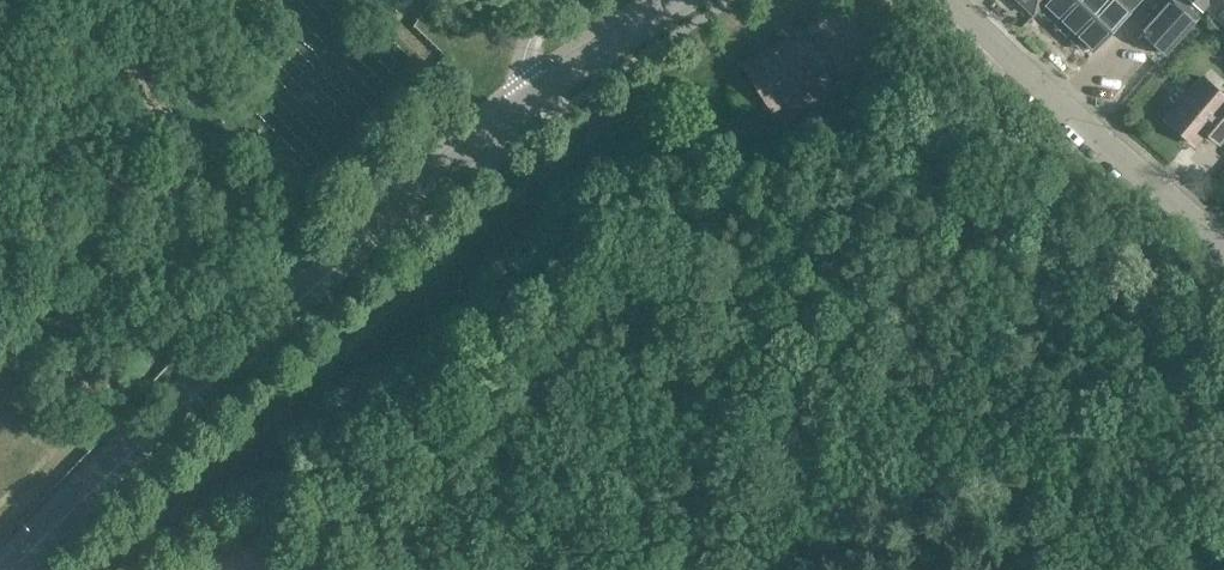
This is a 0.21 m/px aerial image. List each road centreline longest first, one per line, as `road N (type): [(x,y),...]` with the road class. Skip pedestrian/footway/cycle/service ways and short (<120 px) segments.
road 1 (tertiary): [(9,569),(533,105)]
road 2 (tertiary): [(1223,240),(953,0)]
road 3 (tertiary): [(533,105),(698,0)]
road 4 (unclassified): [(533,105),(520,84),(521,62),(560,0)]

